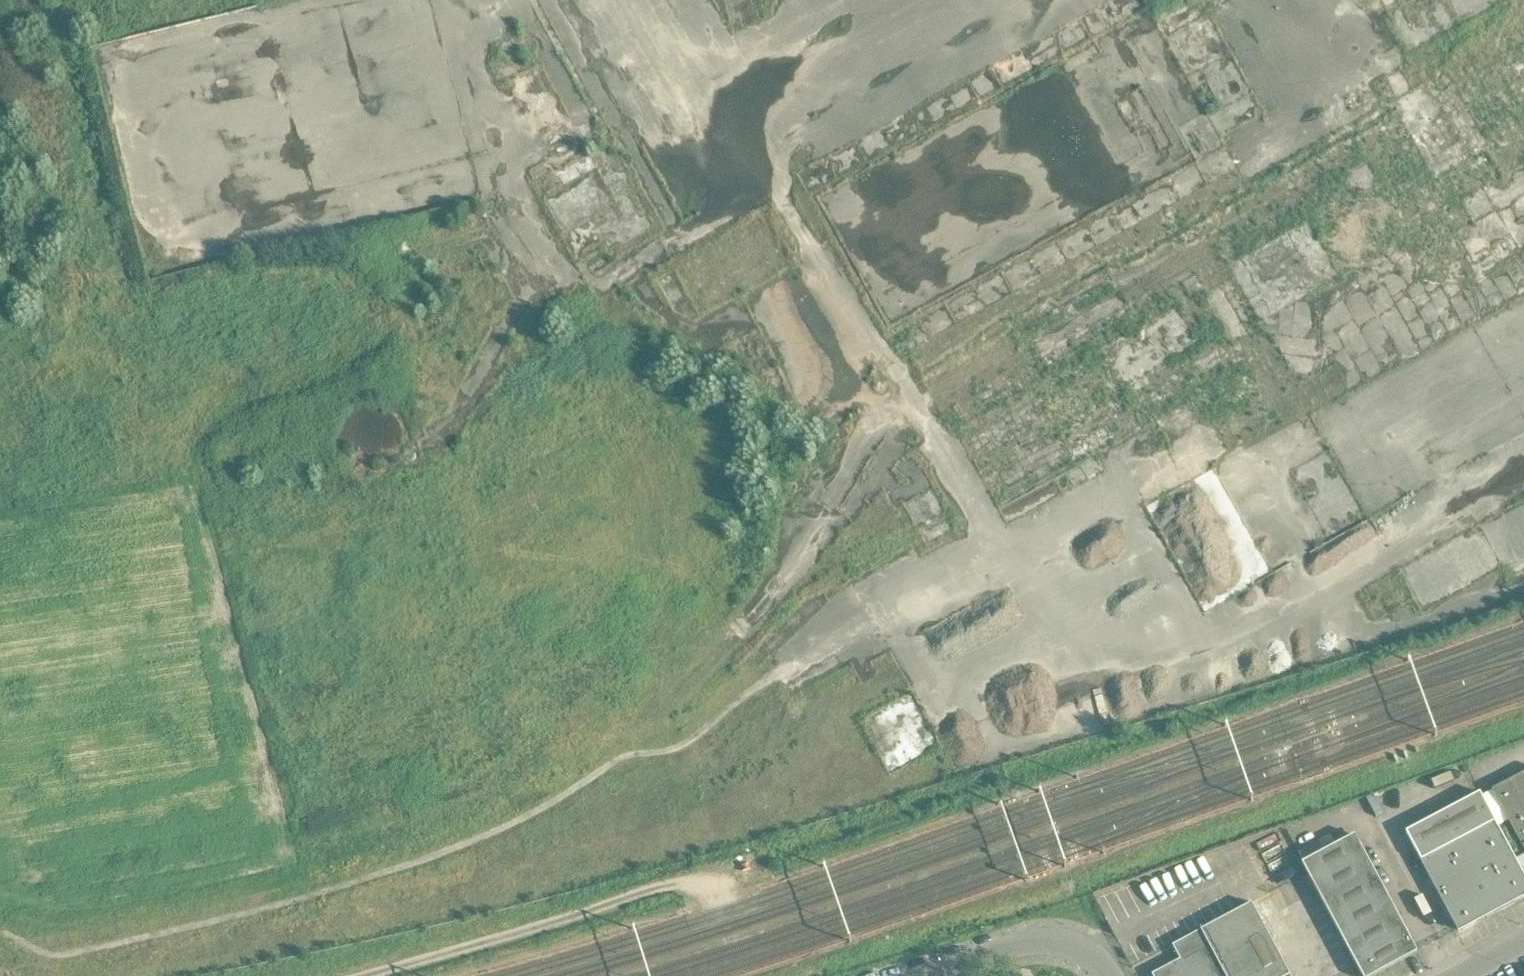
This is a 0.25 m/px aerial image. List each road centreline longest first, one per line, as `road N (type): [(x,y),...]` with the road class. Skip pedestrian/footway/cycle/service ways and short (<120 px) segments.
road 1 (track): [(367,975),(660,887),(701,886),(722,906)]
road 2 (unclassified): [(923,975),(1054,939),(1085,947),(1110,975)]

